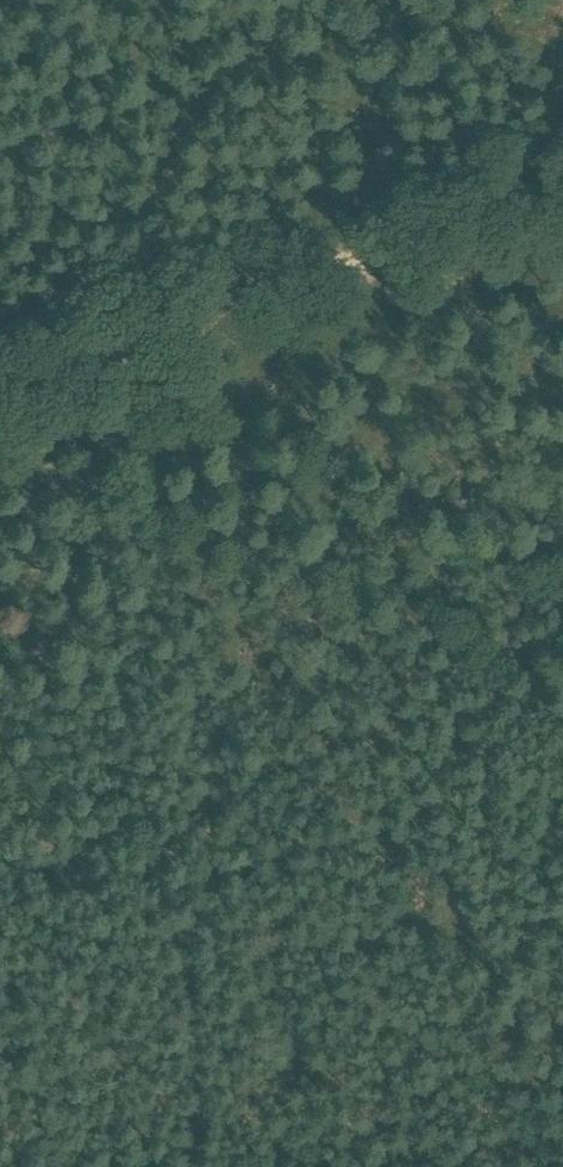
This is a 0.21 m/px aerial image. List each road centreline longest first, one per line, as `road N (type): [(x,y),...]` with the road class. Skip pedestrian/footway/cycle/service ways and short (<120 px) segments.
road 1 (track): [(0,390),(562,187)]

